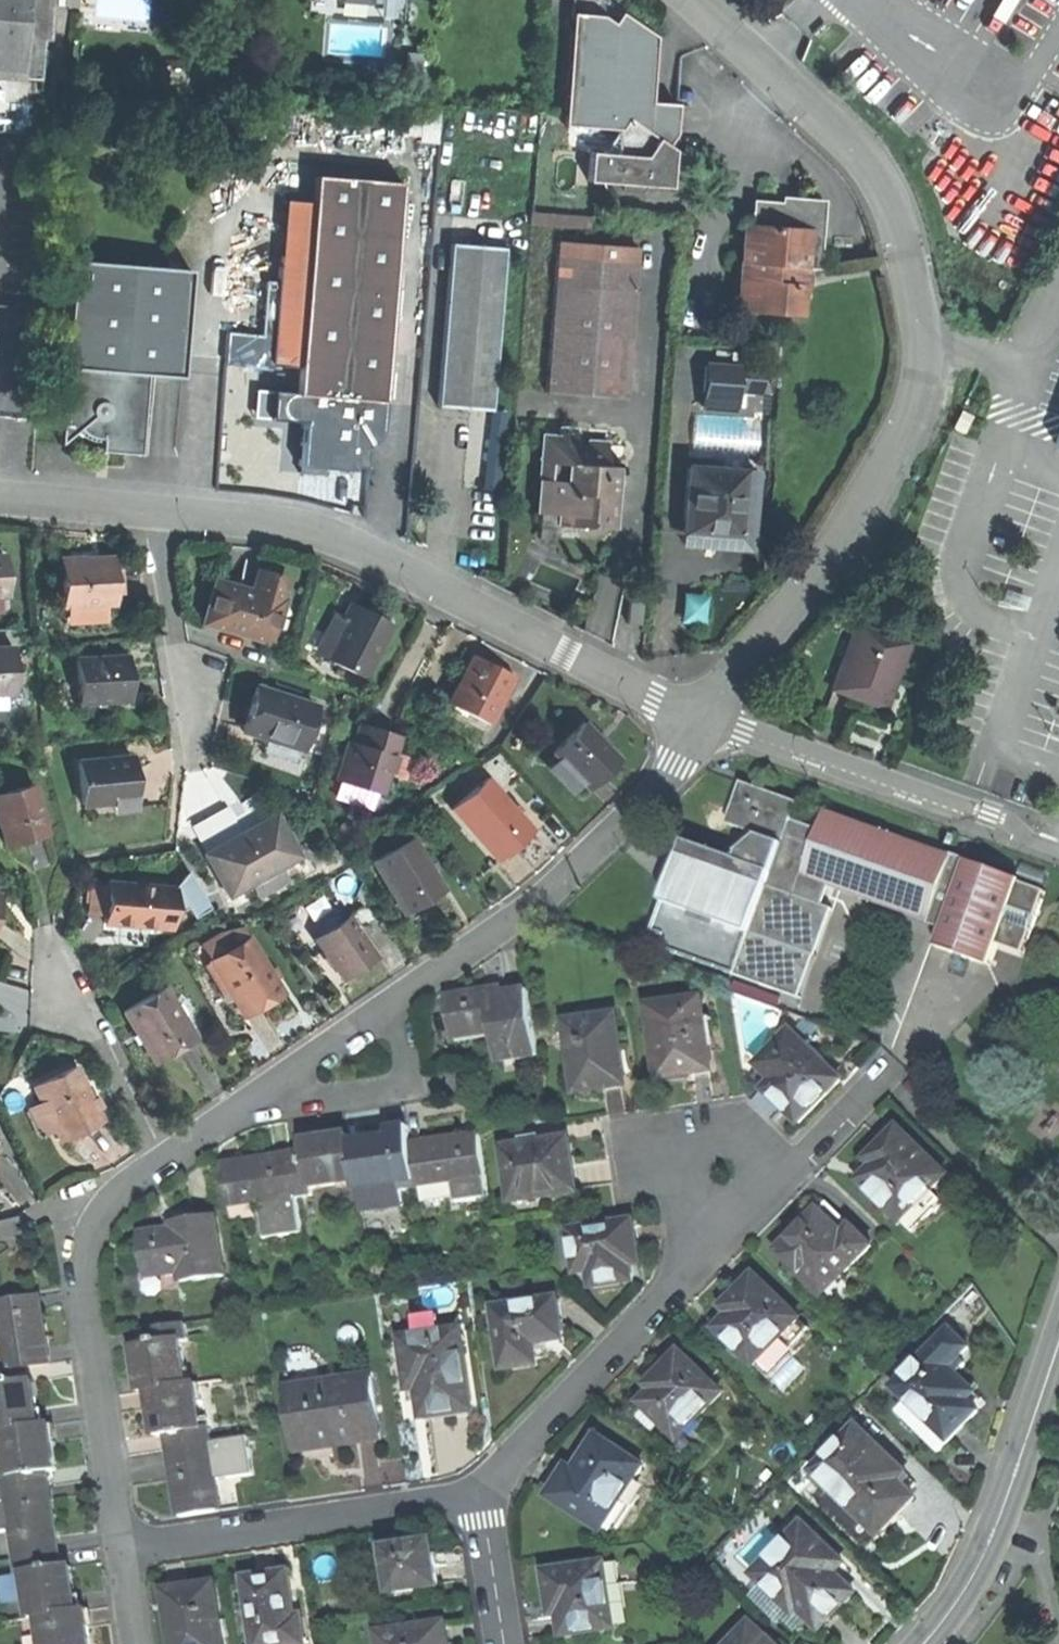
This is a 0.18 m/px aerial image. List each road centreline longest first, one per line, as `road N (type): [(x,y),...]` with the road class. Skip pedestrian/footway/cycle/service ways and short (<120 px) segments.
road 1 (residential): [(700,0),(862,145),(900,207),(915,258),(922,345),(913,430),(862,525),(703,720)]
road 2 (residential): [(153,513),(280,523),(353,543),(703,720)]
road 3 (residential): [(703,720),(675,768),(531,909),(399,997)]
road 4 (residential): [(157,1167),(99,1215),(84,1259),(126,1546)]
road 5 (residential): [(703,720),(745,726),(892,779),(1058,848)]
road 6 (residential): [(126,1546),(487,1496)]
road 7 (residential): [(487,1496),(708,1242)]
road 8 (secondary): [(928,1643),(959,1612),(993,1547),(1058,1357)]
road 9 (residential): [(157,1167),(90,1029),(49,974)]
road 10 (residential): [(785,1171),(735,1126),(674,1174),(708,1242)]
road 11 (residential): [(267,1091),(309,1098),(393,1088),(405,1056),(399,997)]
road 12 (residential): [(153,513),(180,649),(197,690)]
road 13 (residential): [(399,997),(267,1091)]
road 14 (residential): [(785,1171),(900,1061)]
road 15 (residential): [(0,498),(153,513)]
road 16 (residential): [(487,1496),(510,1643)]
road 17 (residential): [(267,1091),(157,1167)]

